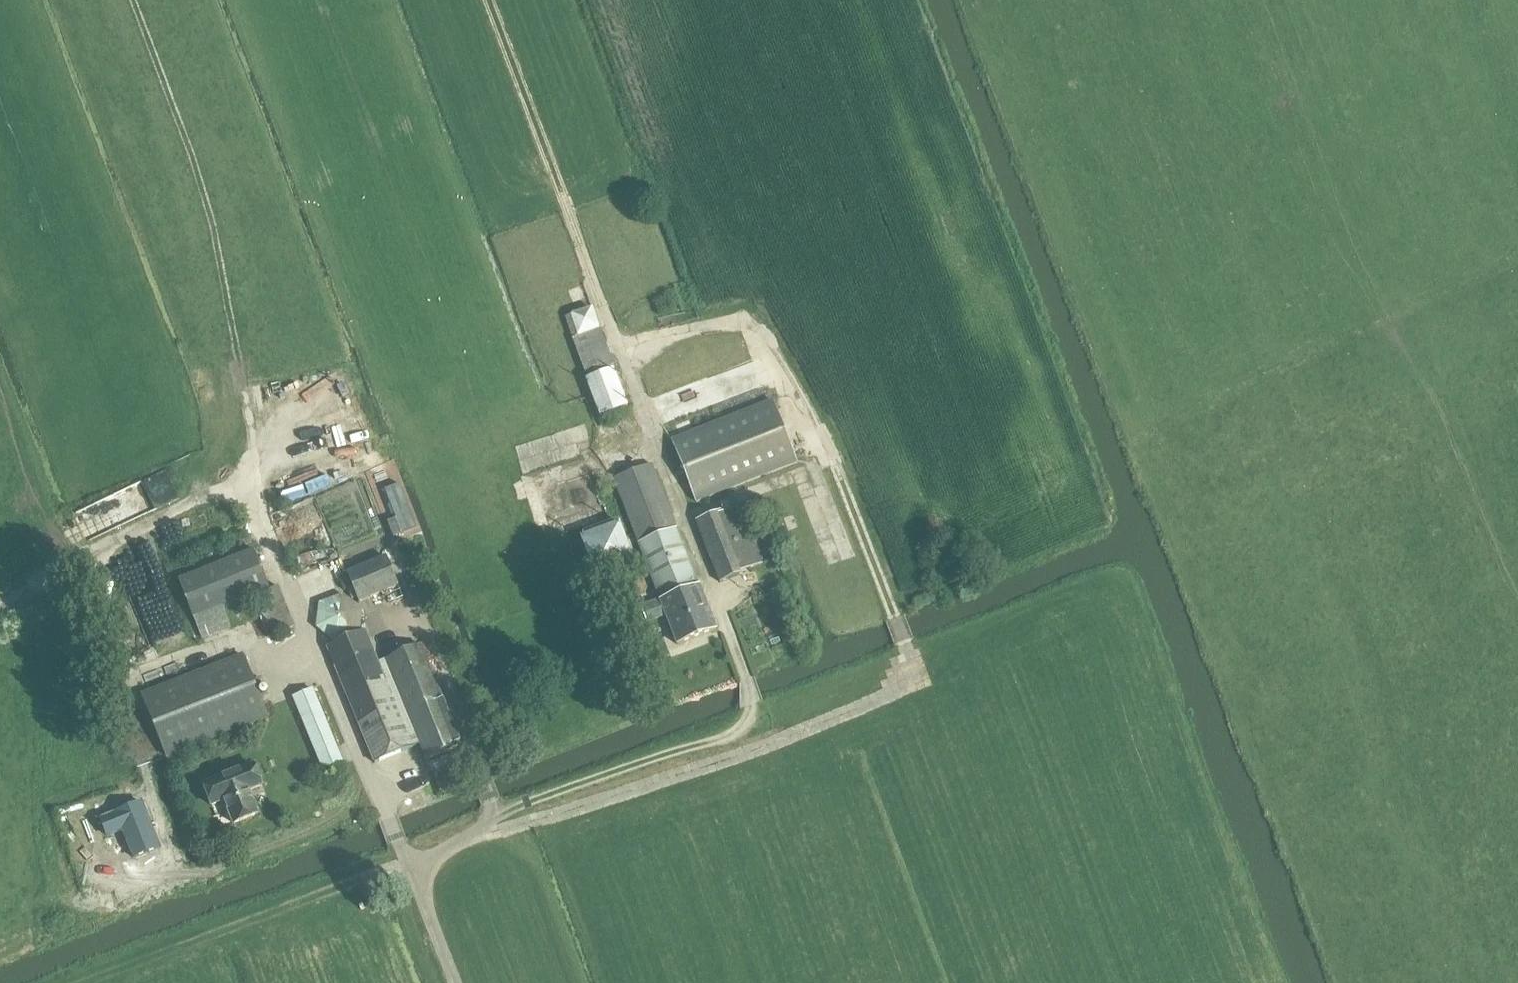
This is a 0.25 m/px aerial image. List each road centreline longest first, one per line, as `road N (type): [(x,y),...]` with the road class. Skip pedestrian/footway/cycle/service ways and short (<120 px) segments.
road 1 (track): [(472,835),(740,753),(907,687),(914,661),(893,615)]
road 2 (track): [(263,502),(205,183),(135,0)]
road 3 (track): [(653,445),(490,0)]

